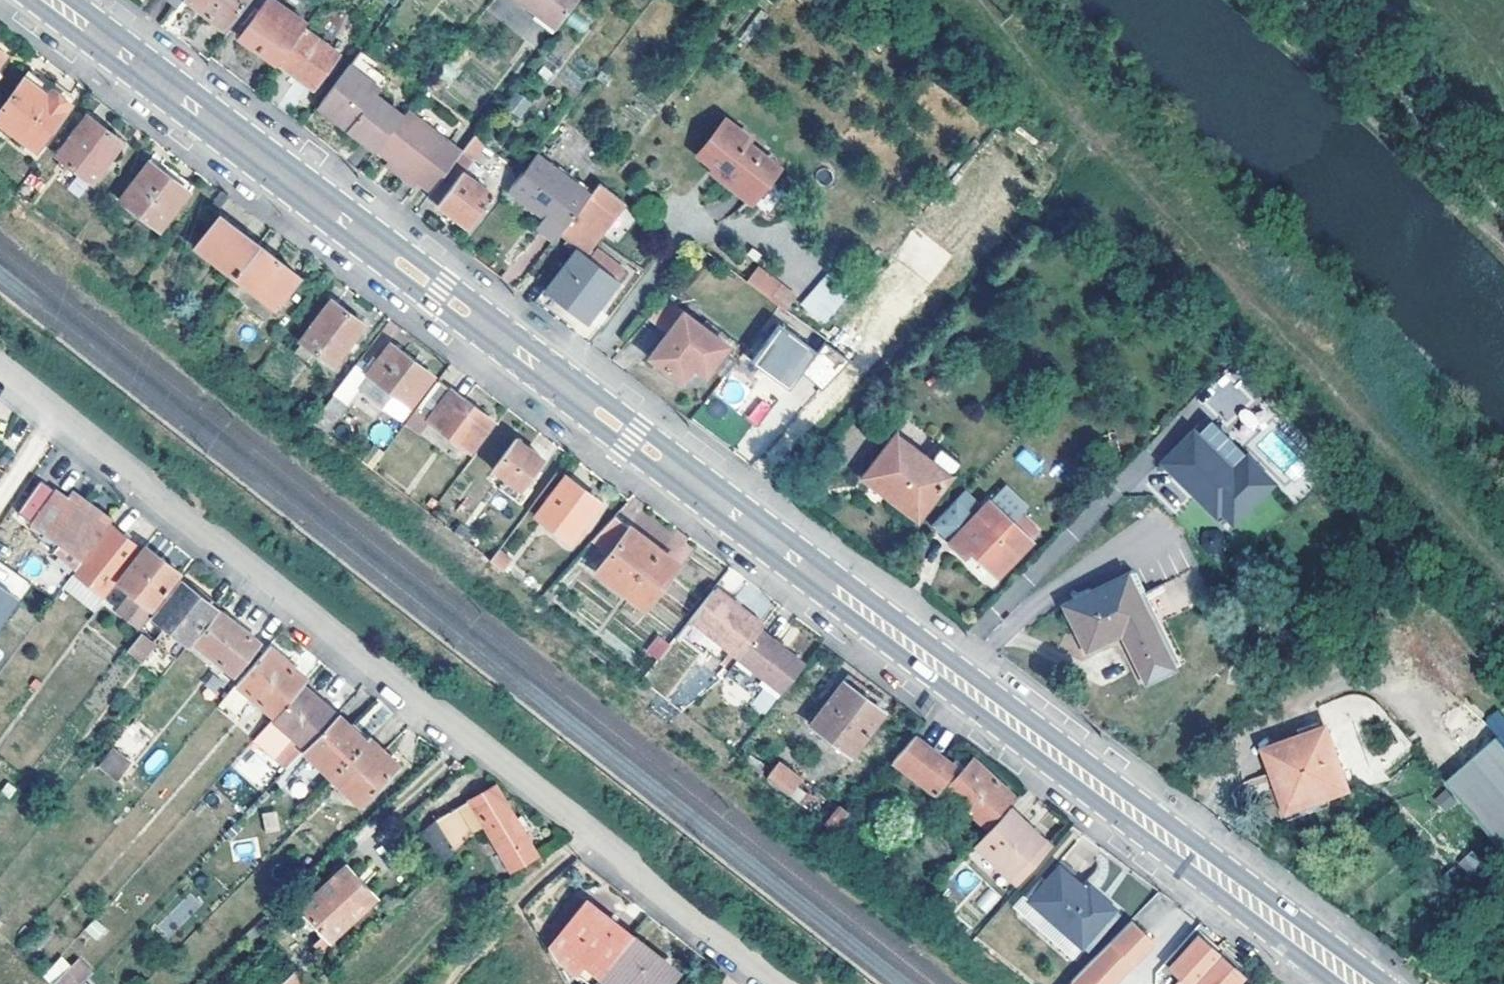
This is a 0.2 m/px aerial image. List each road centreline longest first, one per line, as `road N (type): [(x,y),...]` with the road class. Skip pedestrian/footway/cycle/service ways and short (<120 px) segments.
road 1 (secondary): [(1354,983),(52,0)]
road 2 (residential): [(0,370),(771,983)]
road 3 (track): [(1244,0),(1503,249)]

